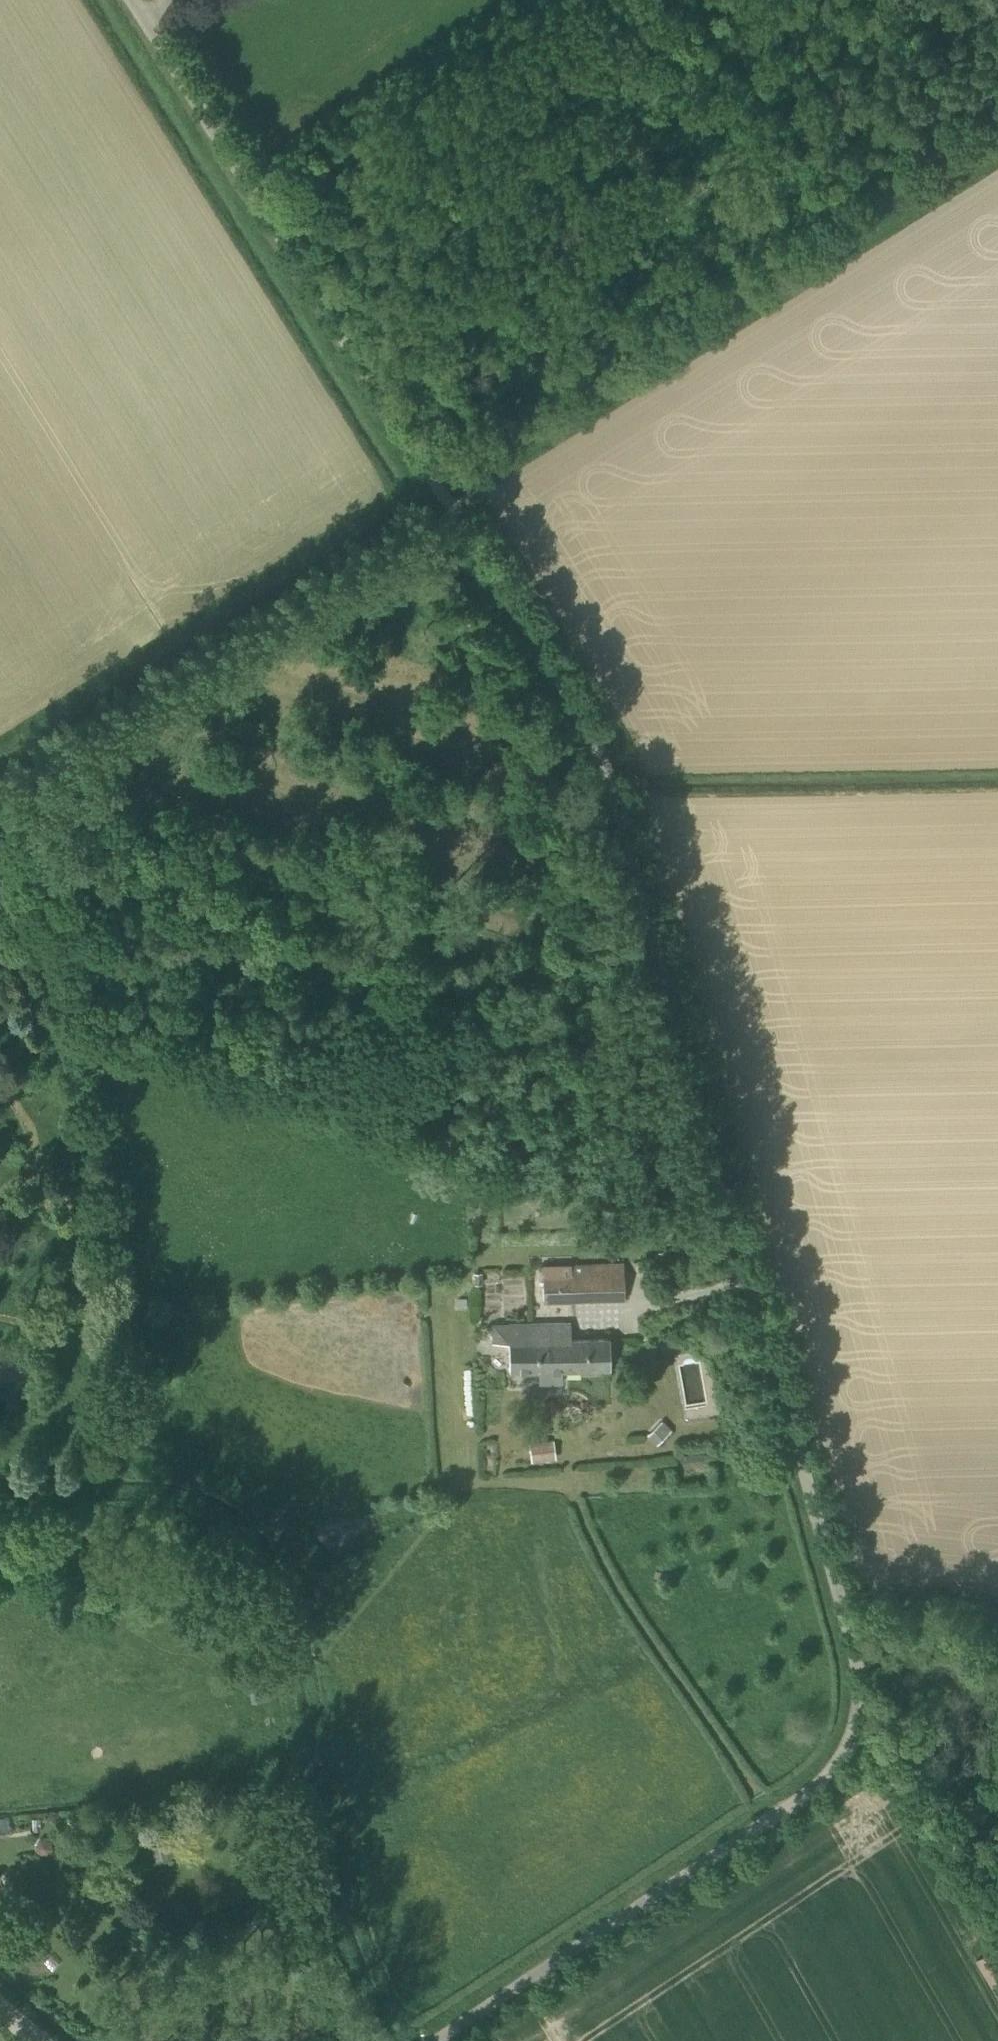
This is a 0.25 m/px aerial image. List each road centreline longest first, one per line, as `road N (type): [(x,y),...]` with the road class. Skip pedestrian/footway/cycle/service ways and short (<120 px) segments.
road 1 (unclassified): [(444,2040),(840,1770),(862,1739),(856,1632),(633,864),(565,700),(431,474),(123,0)]

